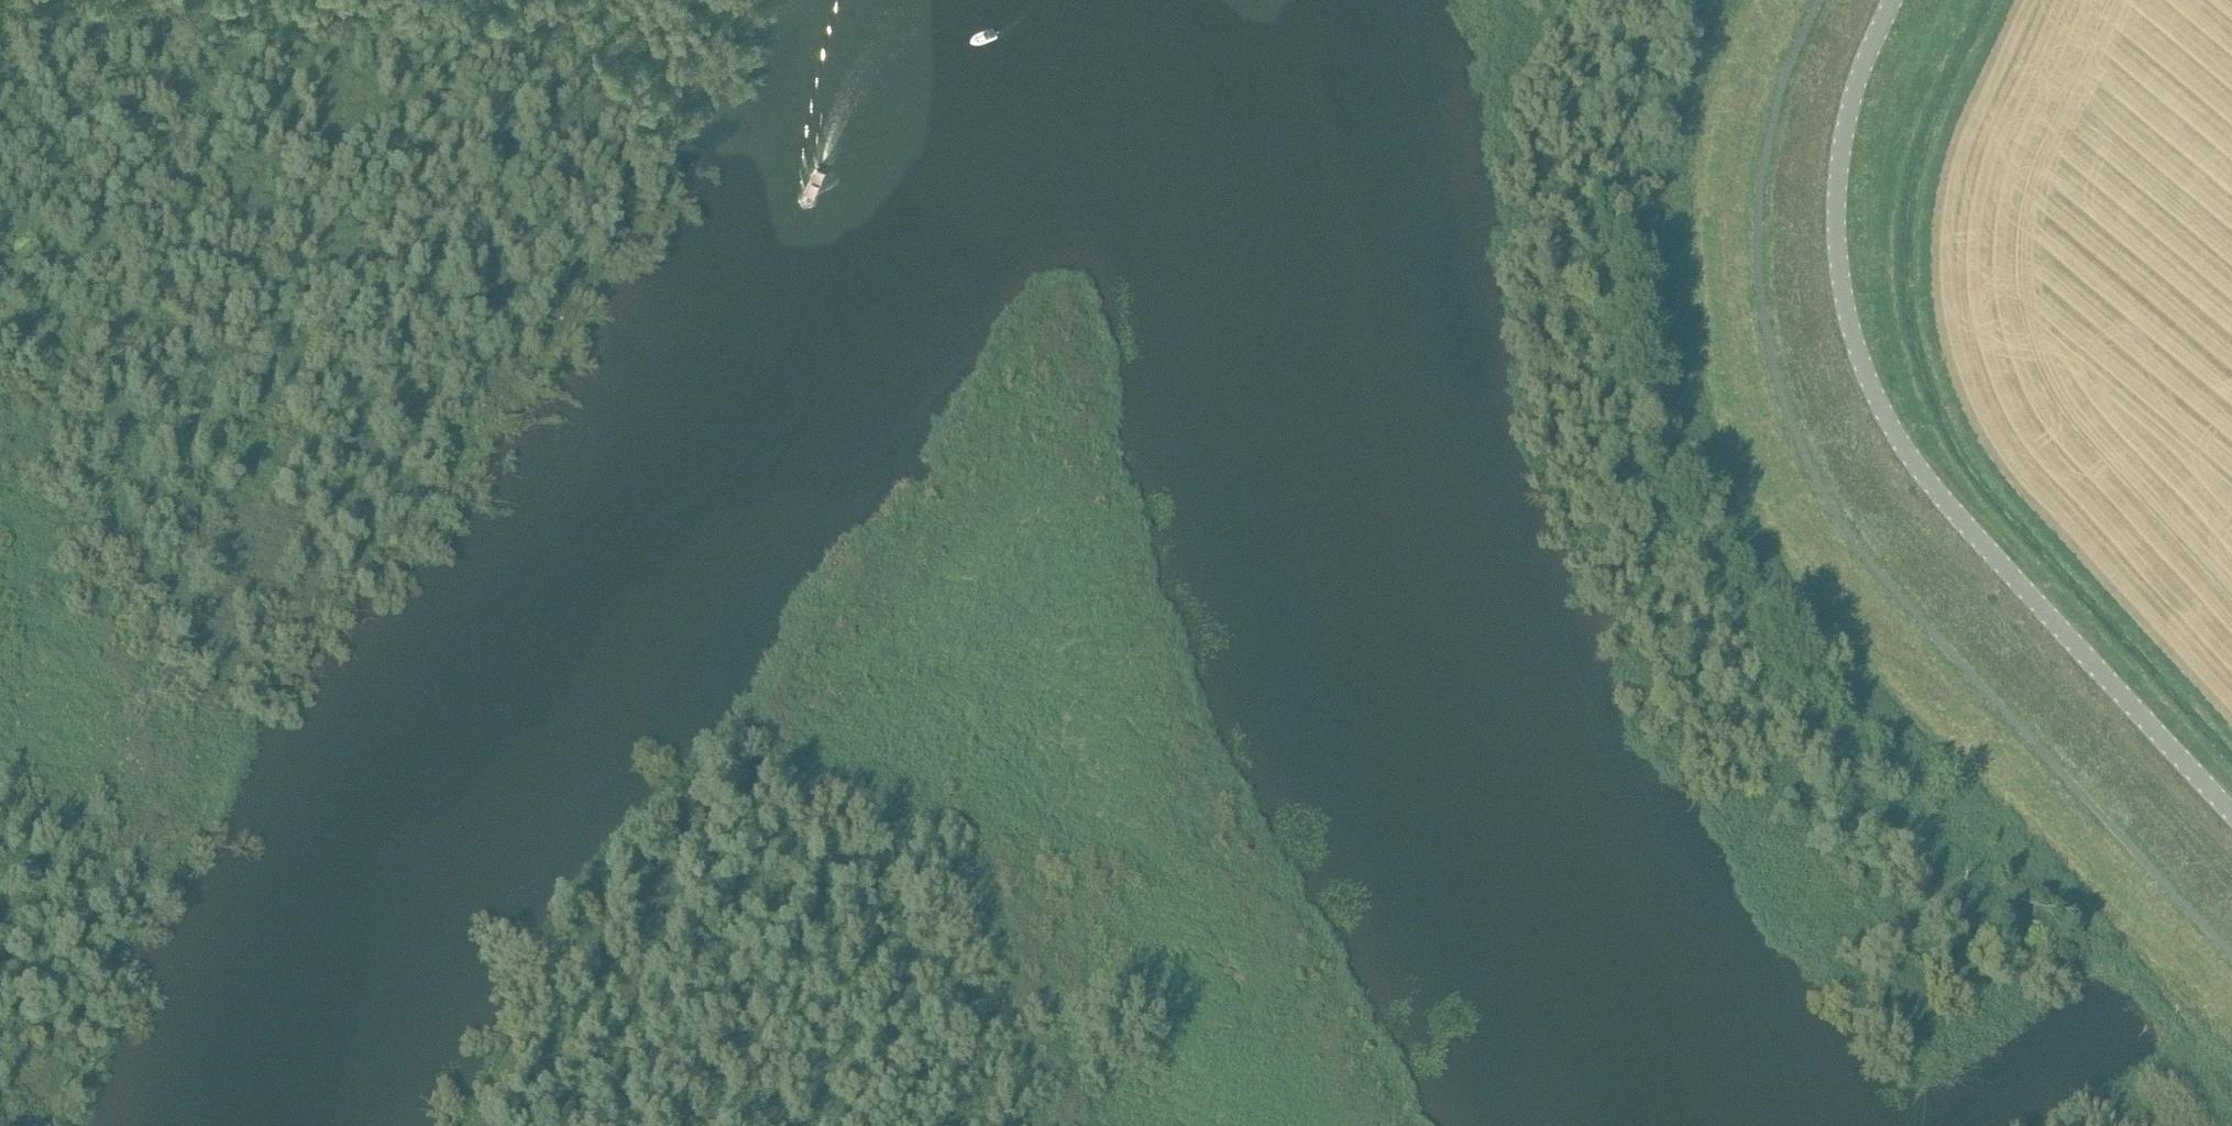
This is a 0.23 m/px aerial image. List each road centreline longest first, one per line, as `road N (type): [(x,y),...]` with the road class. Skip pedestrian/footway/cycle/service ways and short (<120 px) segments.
road 1 (unclassified): [(2231,844),(1925,515),(1874,427),(1847,353),(1839,177),(1858,94),(1903,0)]

